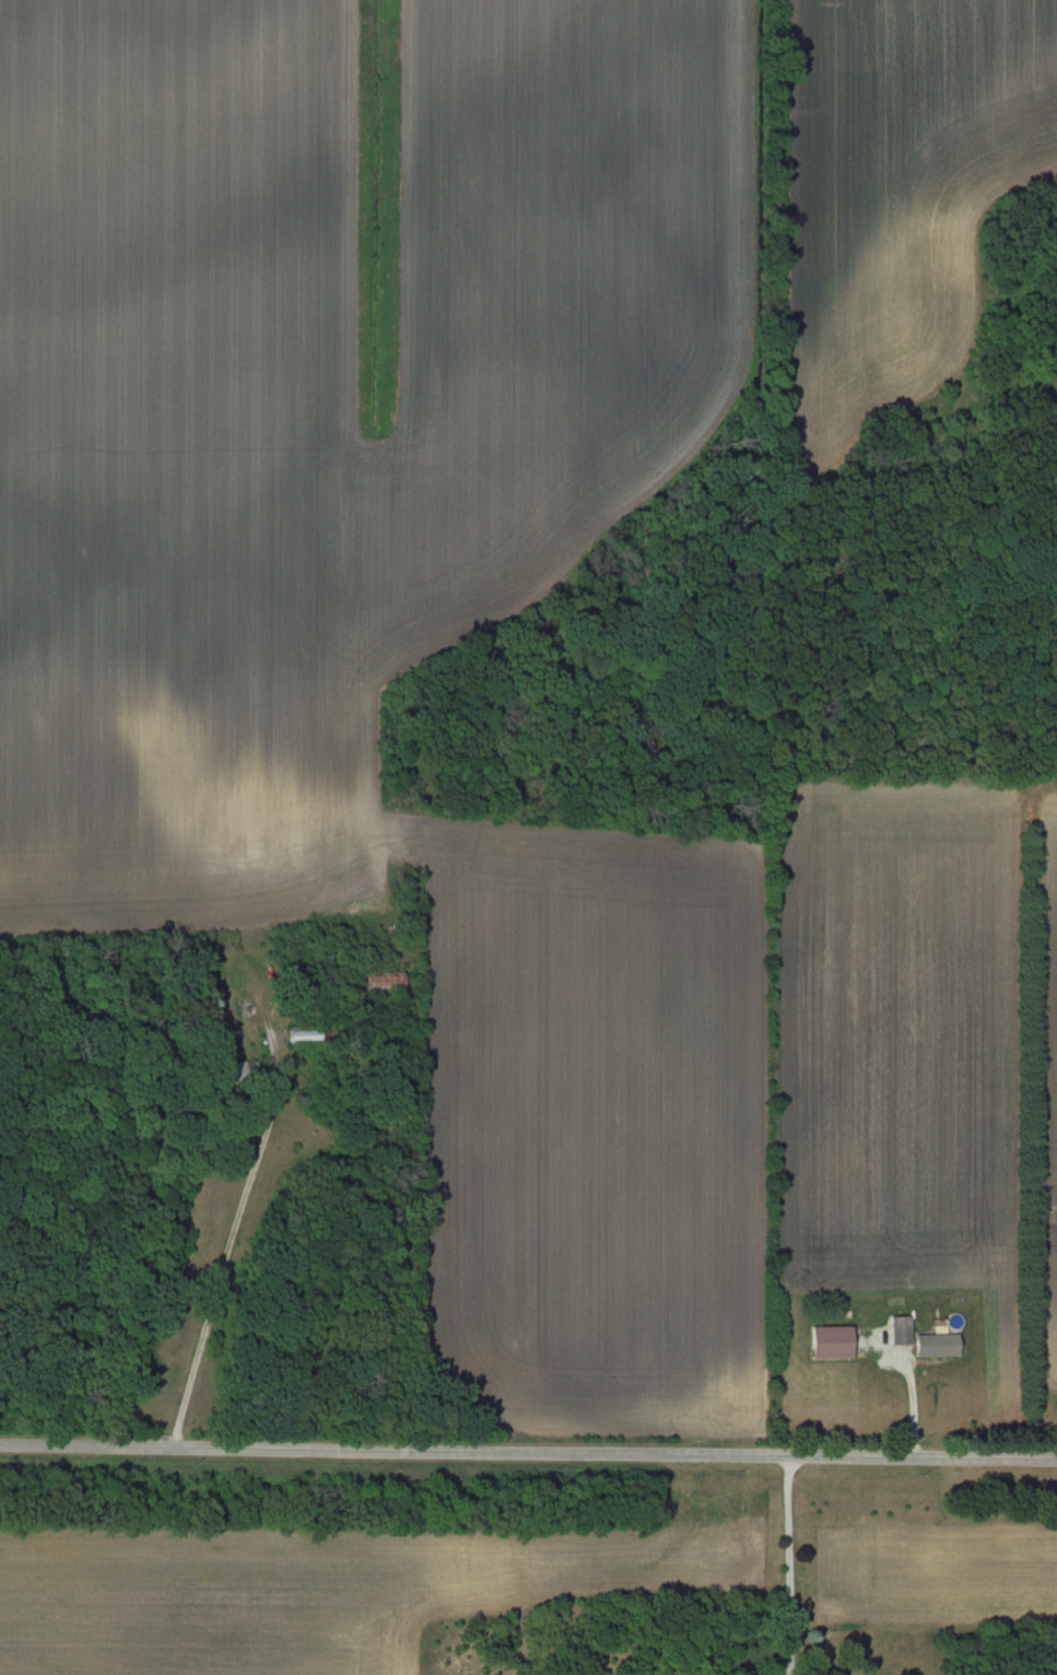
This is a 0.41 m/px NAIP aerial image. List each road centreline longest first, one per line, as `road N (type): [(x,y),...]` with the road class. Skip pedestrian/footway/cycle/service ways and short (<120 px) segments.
road 1 (residential): [(1056,1453),(0,1440)]

